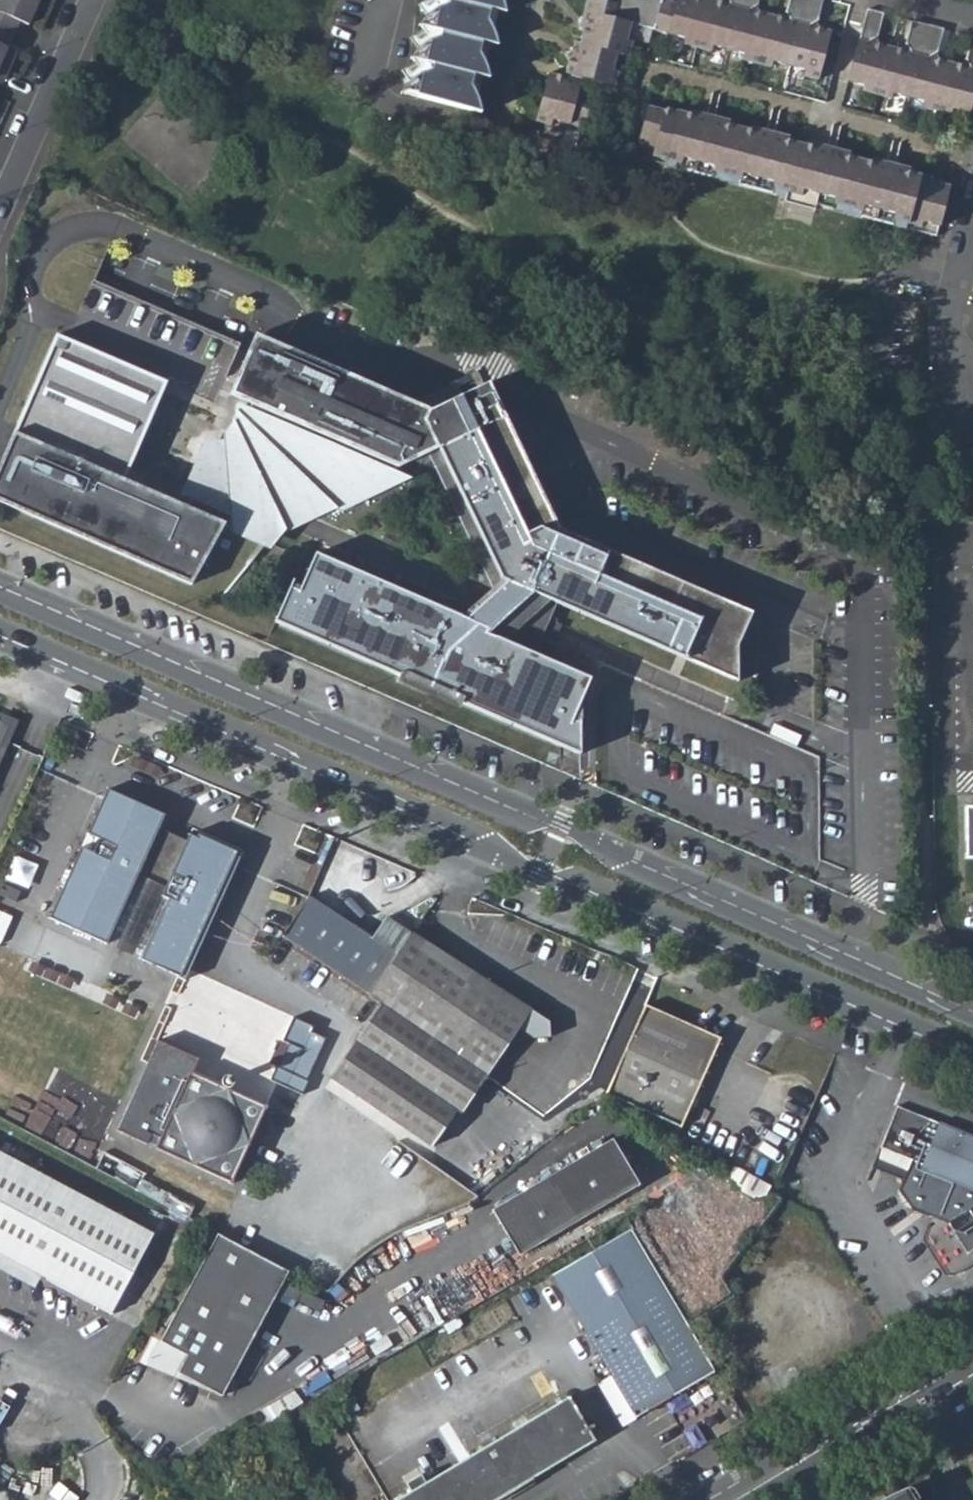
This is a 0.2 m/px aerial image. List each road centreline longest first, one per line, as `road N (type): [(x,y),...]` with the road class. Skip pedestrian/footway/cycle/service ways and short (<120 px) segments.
road 1 (tertiary): [(972,1015),(0,589)]
road 2 (tertiary): [(0,633),(972,1058)]
road 3 (primary): [(972,1357),(732,1499)]
road 4 (residential): [(0,189),(88,0)]
road 5 (residential): [(972,234),(949,333),(972,382)]

